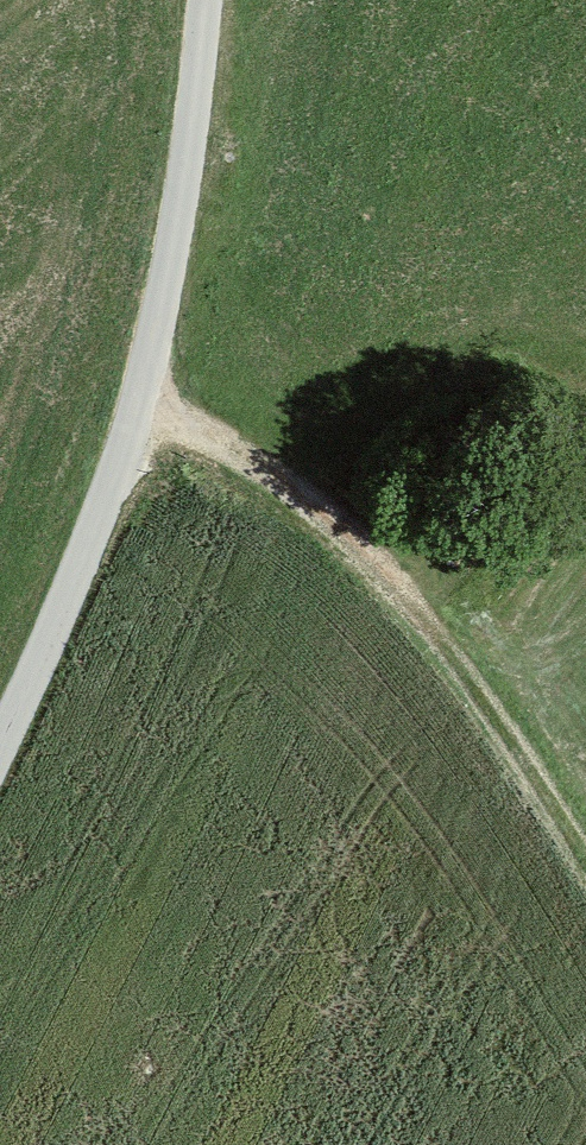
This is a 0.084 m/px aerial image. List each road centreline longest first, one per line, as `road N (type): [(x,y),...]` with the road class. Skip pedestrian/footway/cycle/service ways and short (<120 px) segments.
road 1 (unclassified): [(203,0),(174,238),(135,412),(97,526),(0,735)]
road 2 (track): [(585,868),(504,731),(398,588),(302,499),(135,412)]

